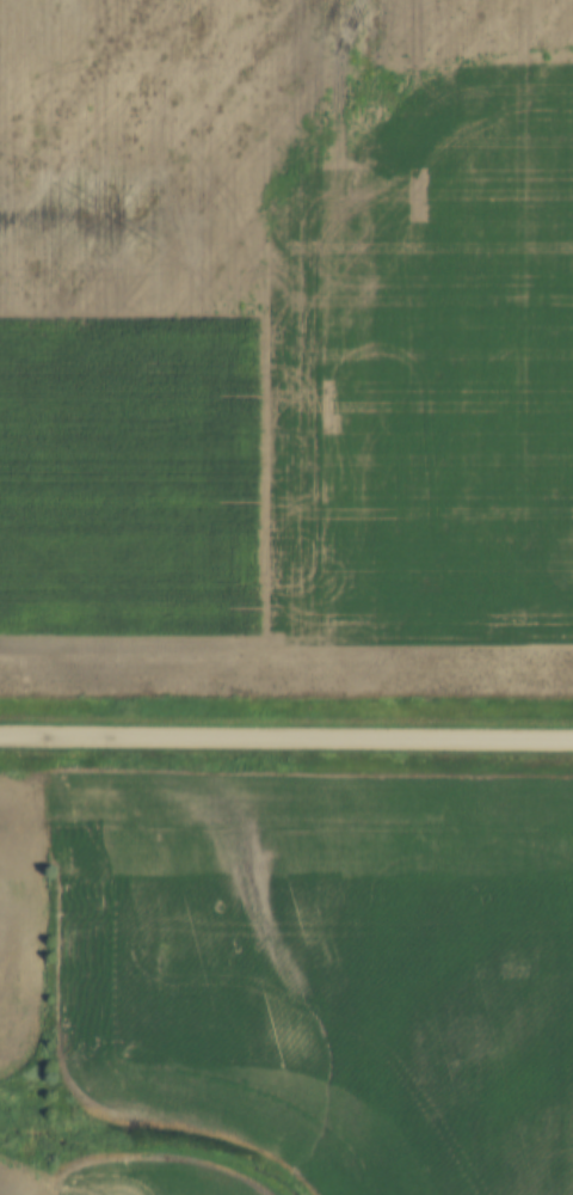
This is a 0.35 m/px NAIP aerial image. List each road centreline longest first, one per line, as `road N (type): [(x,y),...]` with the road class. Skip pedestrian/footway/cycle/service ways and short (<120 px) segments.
road 1 (residential): [(0,736),(572,740)]

